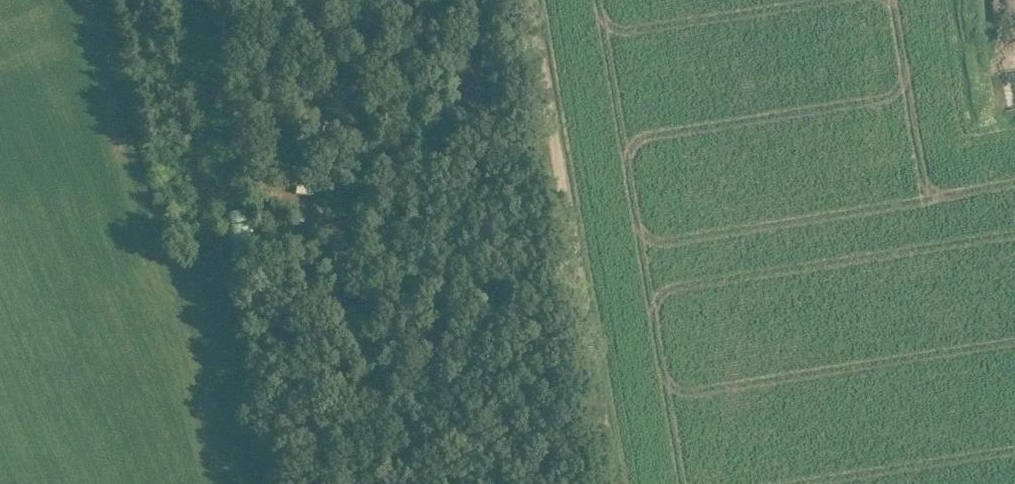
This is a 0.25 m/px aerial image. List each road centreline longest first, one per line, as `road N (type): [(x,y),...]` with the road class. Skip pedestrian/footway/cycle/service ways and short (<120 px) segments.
road 1 (track): [(530,0),(612,483)]

